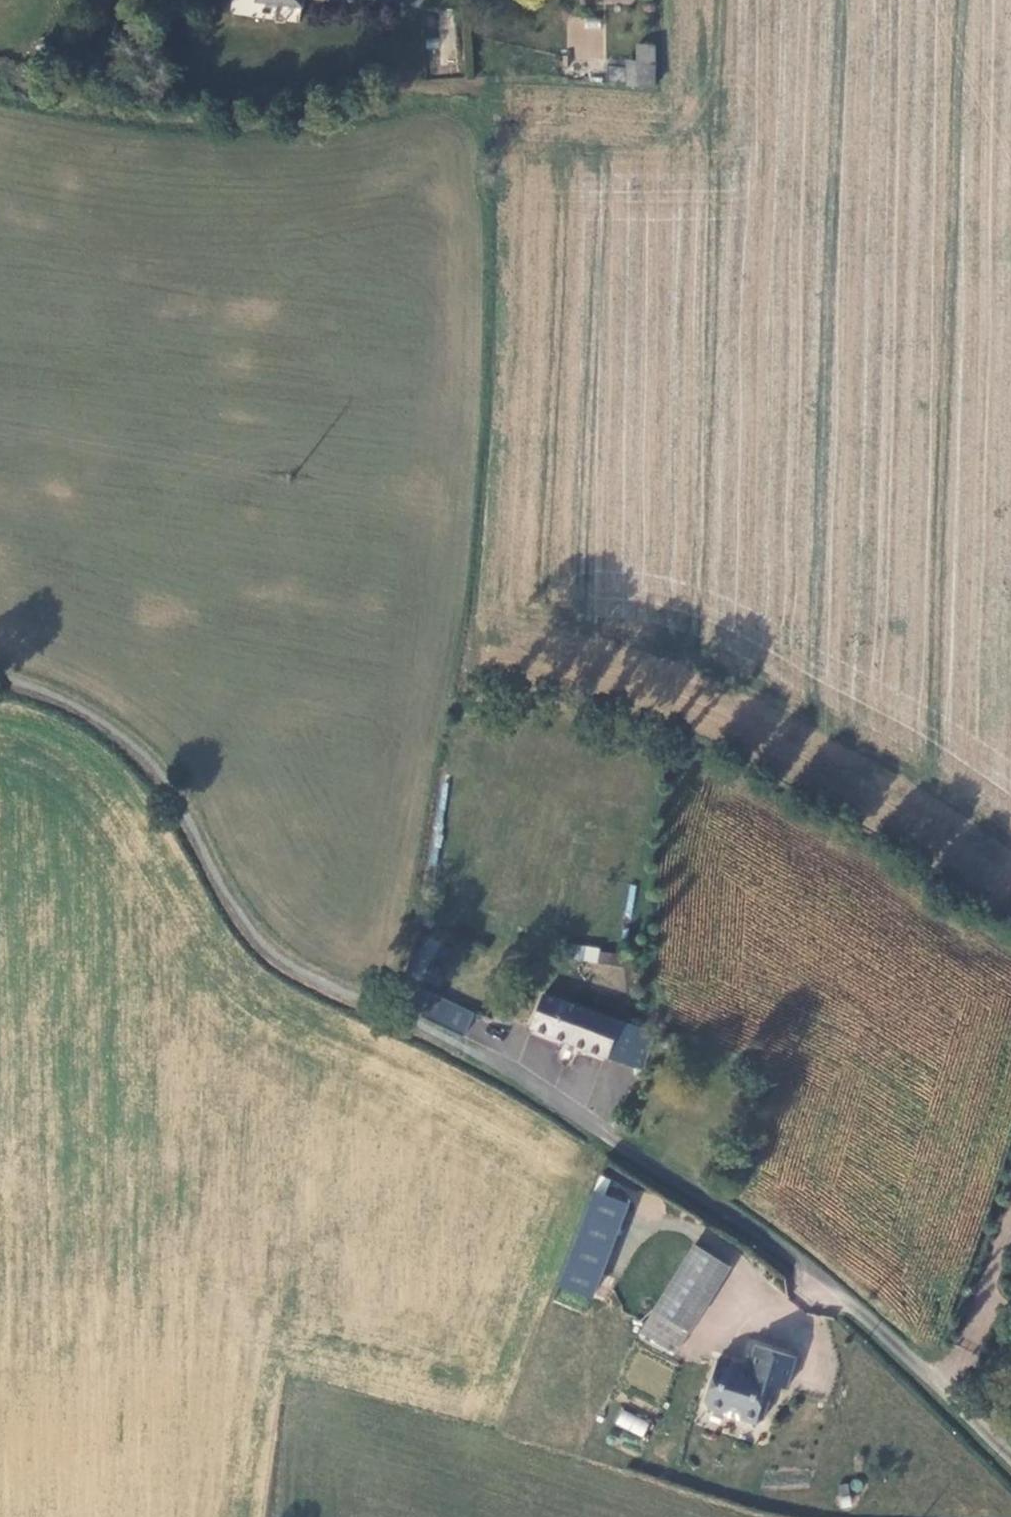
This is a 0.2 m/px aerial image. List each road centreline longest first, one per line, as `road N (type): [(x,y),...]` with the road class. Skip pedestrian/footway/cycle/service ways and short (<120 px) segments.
road 1 (unclassified): [(484,1059),(795,1259),(1010,1456)]
road 2 (track): [(0,683),(119,738),(165,795),(238,923),(284,972),(484,1059)]

